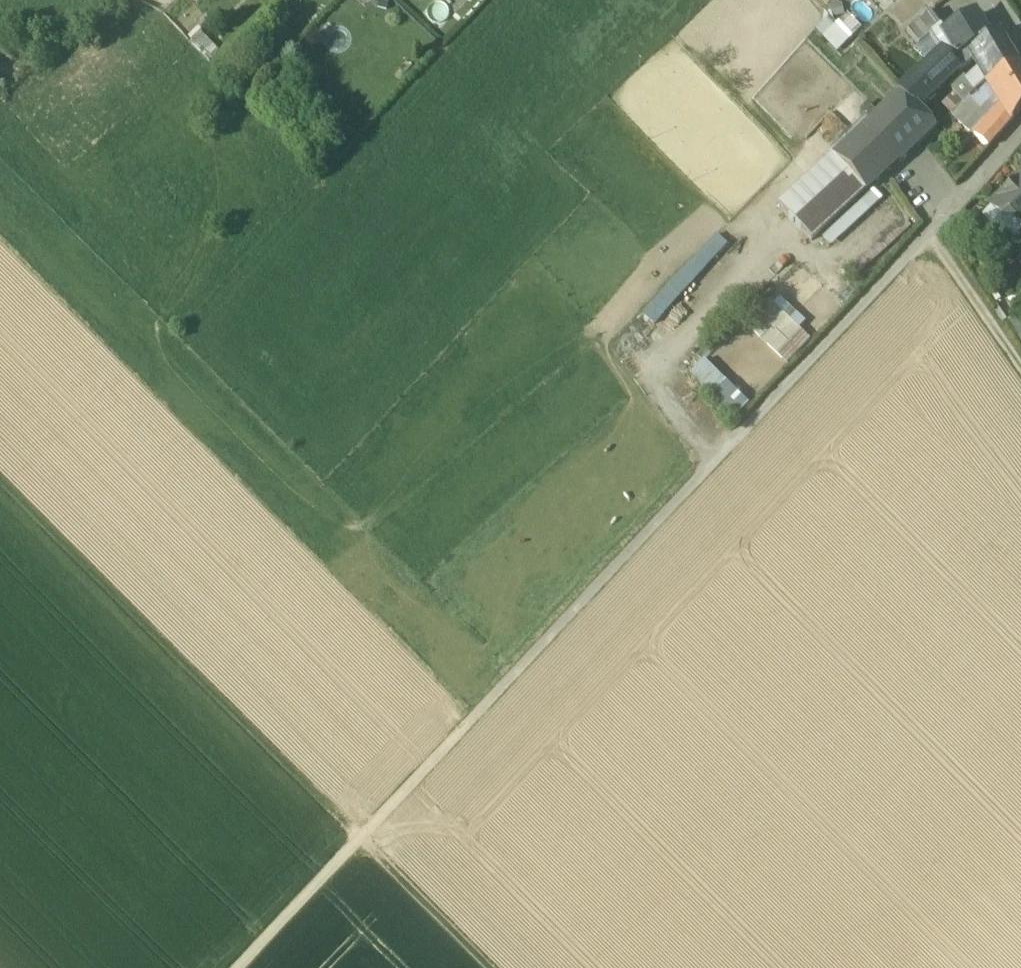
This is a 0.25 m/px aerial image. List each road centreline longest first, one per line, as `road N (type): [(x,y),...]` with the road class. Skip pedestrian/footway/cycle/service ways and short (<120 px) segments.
road 1 (track): [(263,967),(723,481)]
road 2 (track): [(0,475),(374,848)]
road 3 (track): [(495,967),(374,848)]
road 4 (residential): [(1020,133),(934,243)]

